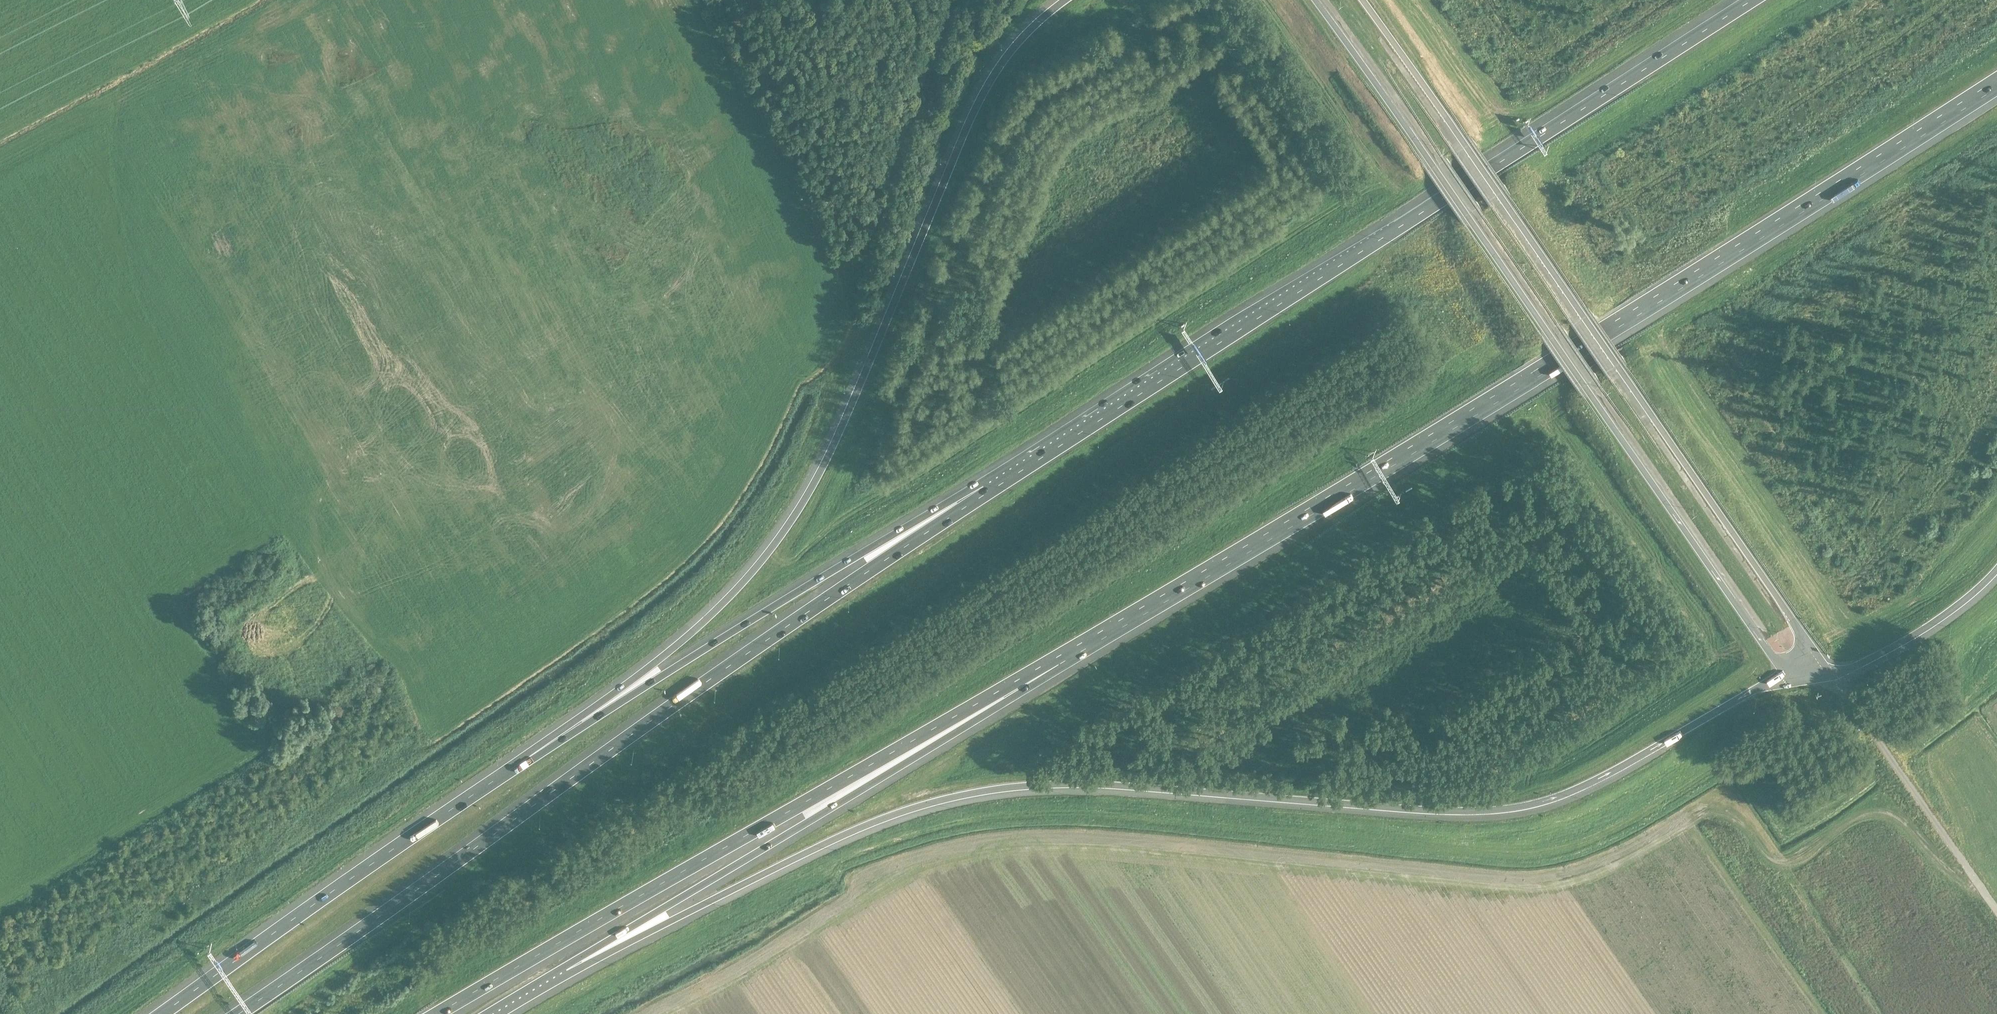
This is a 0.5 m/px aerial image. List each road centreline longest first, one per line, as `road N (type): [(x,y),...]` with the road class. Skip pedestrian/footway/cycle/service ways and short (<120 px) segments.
road 1 (motorway): [(567,970),(856,825),(931,800),(1037,785),(1497,812),(1565,796),(1798,670)]
road 2 (motorway): [(1057,662),(1996,84)]
road 3 (motorway): [(1067,0),(1020,38),(981,91),(801,506),(728,597),(682,640),(510,770)]
road 4 (motorway): [(1755,0),(987,493)]
road 5 (motorway): [(987,493),(239,1013)]
road 6 (trunk): [(1314,0),(1768,650),(1798,670)]
road 7 (trunk): [(1798,670),(1800,632),(1363,0)]
road 8 (motorway): [(437,1013),(1057,662)]
road 9 (motorway): [(567,970),(1057,662)]
road 10 (motorway): [(987,493),(878,545),(510,770)]
road 11 (motorway): [(510,770),(162,1013)]
road 12 (motorway): [(1798,670),(1850,670),(1919,636),(1996,574)]

